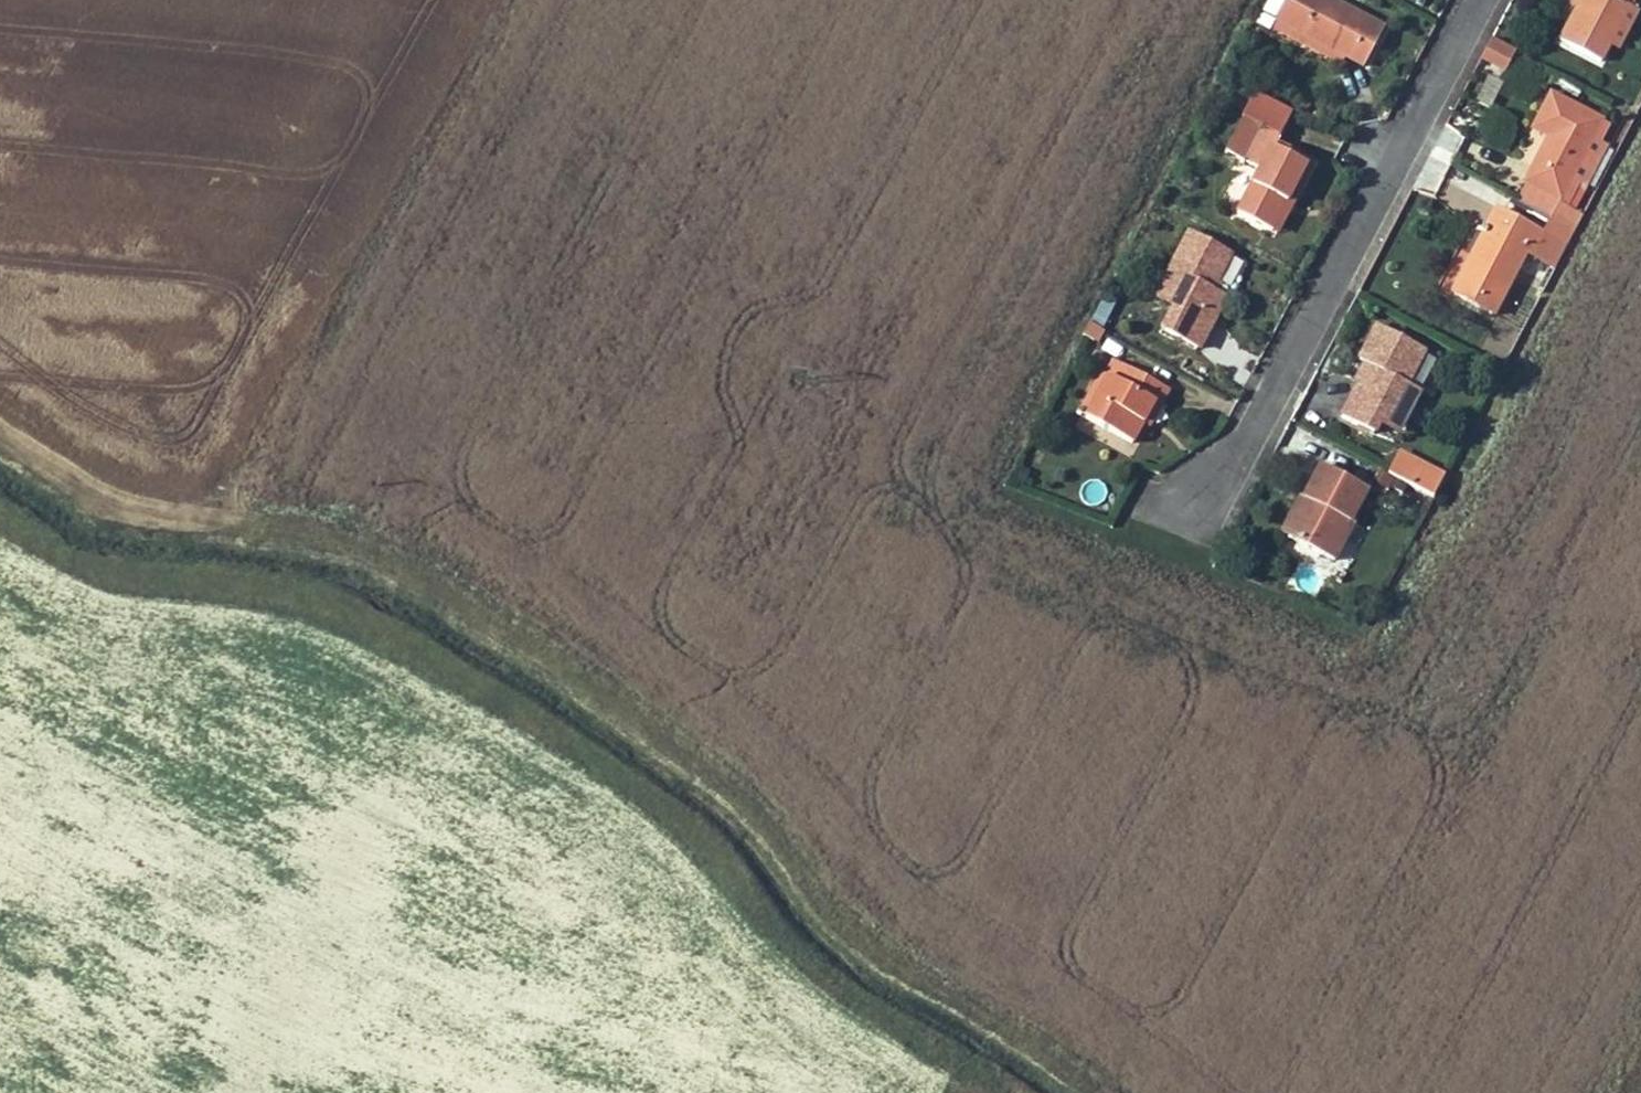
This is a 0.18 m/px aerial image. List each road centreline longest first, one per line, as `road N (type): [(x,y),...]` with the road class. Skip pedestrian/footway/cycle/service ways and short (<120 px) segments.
road 1 (residential): [(1186,509),(1253,446),(1483,0)]

